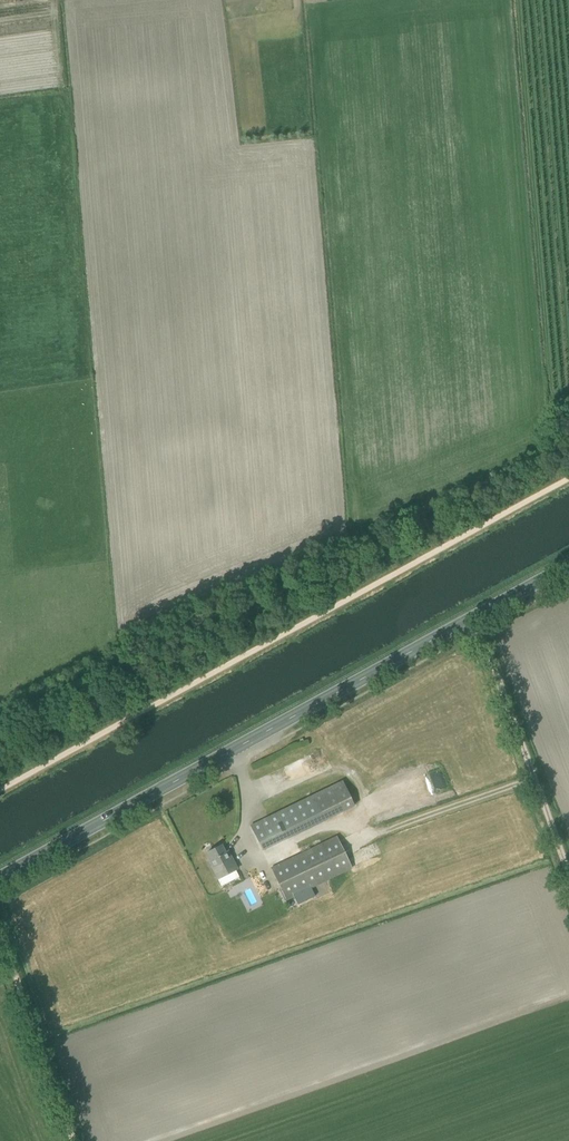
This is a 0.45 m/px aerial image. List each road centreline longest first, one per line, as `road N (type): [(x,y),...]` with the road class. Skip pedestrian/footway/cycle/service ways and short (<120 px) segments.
road 1 (primary): [(0,878),(568,565)]
road 2 (track): [(568,880),(473,618)]
road 3 (track): [(75,1140),(0,933)]

